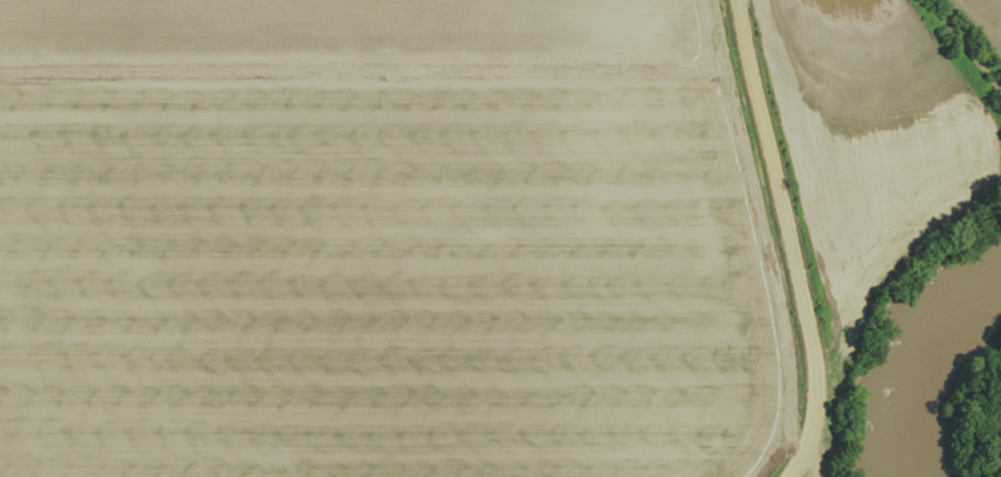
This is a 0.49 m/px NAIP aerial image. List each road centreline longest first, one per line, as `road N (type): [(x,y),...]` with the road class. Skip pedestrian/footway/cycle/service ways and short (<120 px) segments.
road 1 (residential): [(787,476),(797,442),(781,169),(735,0)]

